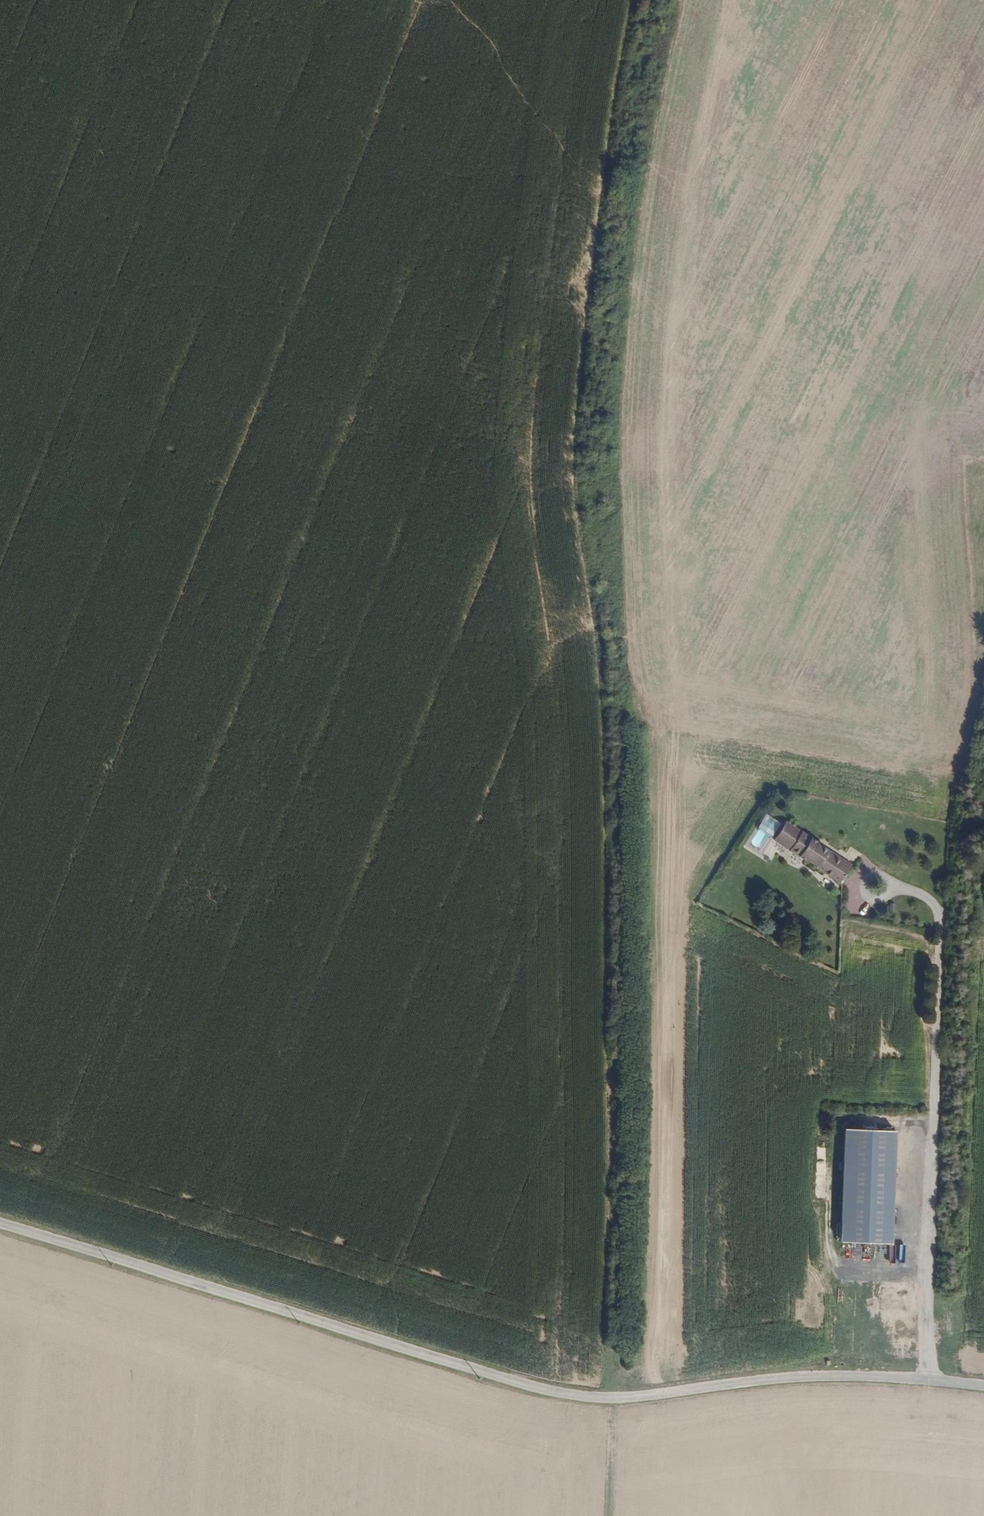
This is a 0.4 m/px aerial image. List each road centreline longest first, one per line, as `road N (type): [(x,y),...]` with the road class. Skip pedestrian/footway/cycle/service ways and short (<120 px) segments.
road 1 (unclassified): [(983,1383),(824,1375),(617,1398),(547,1391),(0,1223)]

